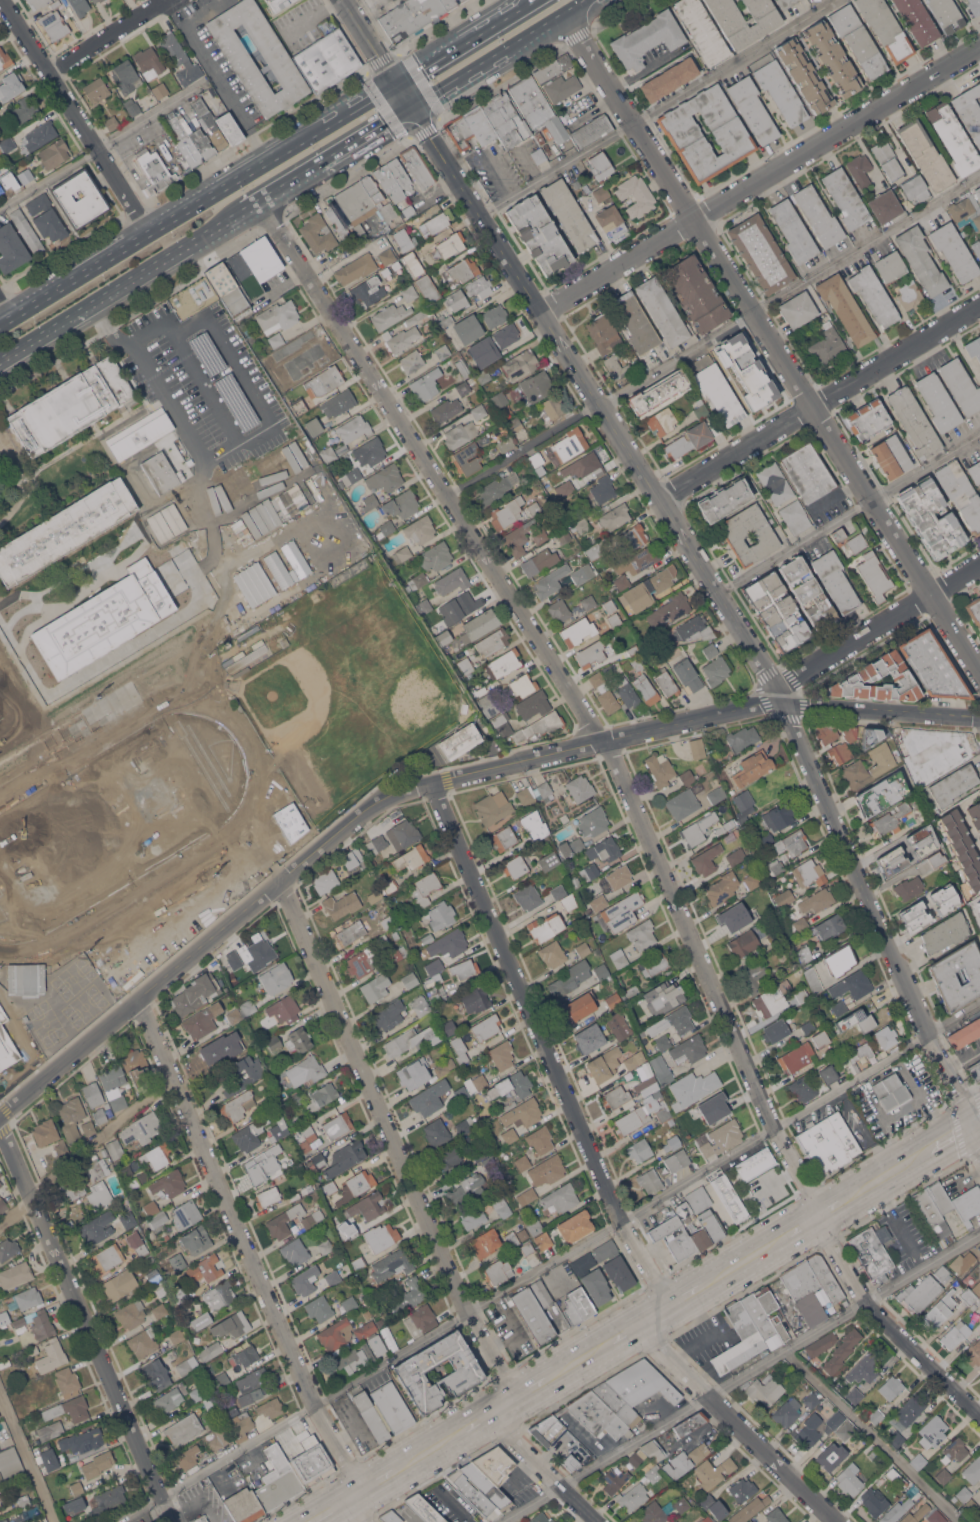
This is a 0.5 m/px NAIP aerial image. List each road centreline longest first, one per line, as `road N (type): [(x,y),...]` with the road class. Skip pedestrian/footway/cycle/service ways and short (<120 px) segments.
road 1 (residential): [(263,202),(612,756),(833,1245),(870,1303),(979,1412)]
road 2 (tertiary): [(784,703),(433,782),(381,801),(0,1115)]
road 3 (tertiary): [(343,0),(784,703)]
road 4 (residential): [(566,15),(979,677)]
road 5 (residential): [(672,1306),(622,1217),(433,782)]
road 6 (residential): [(279,882),(466,1311),(518,1398)]
road 7 (residential): [(137,1001),(311,1400),(365,1487)]
road 8 (residential): [(979,45),(542,311)]
road 9 (primary): [(396,84),(0,326)]
road 10 (tertiary): [(971,1124),(784,703)]
road 11 (residential): [(0,1129),(174,1521)]
road 12 (residential): [(979,306),(661,500)]
road 13 (primary): [(0,361),(247,211)]
road 14 (tertiary): [(638,1327),(718,1393),(845,1521)]
road 15 (residential): [(3,0),(150,233)]
road 16 (residential): [(979,564),(760,703)]
road 17 (primary): [(412,110),(591,0)]
road 18 (tertiary): [(979,717),(784,703)]
road 19 (primary): [(247,211),(412,110)]
road 20 (residential): [(600,404),(447,497)]
road 21 (primary): [(533,0),(396,84)]
road 22 (residential): [(599,1521),(493,1413)]
road 23 (residential): [(168,0),(48,73)]

